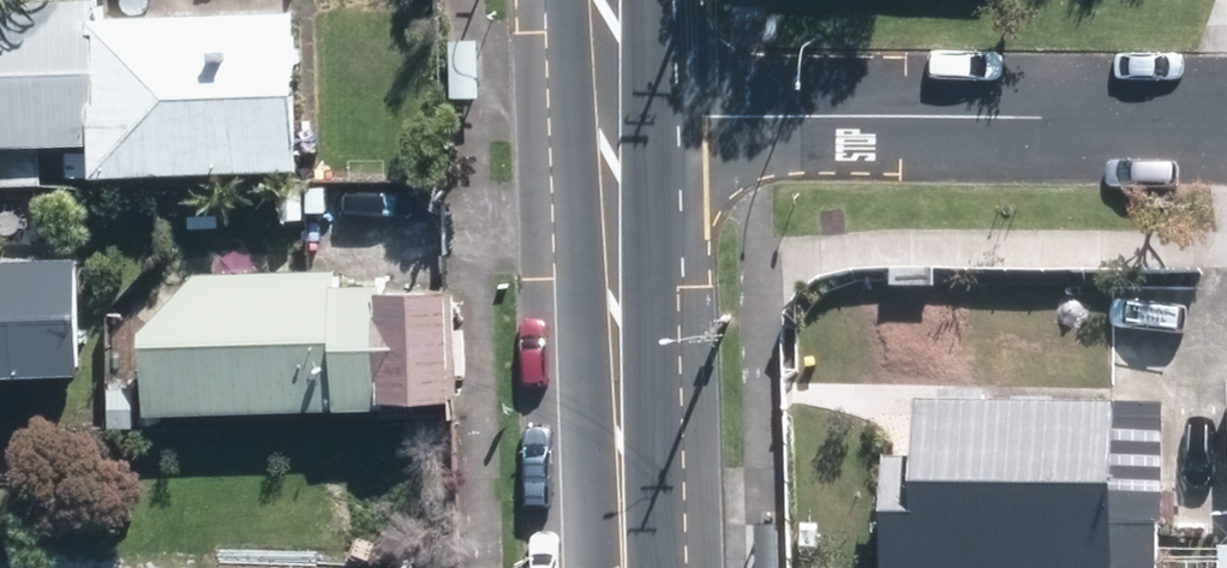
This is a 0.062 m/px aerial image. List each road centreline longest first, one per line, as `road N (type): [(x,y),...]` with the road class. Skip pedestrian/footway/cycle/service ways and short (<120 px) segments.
road 1 (residential): [(1226,117),(608,110)]
road 2 (primary): [(608,110),(623,567)]

